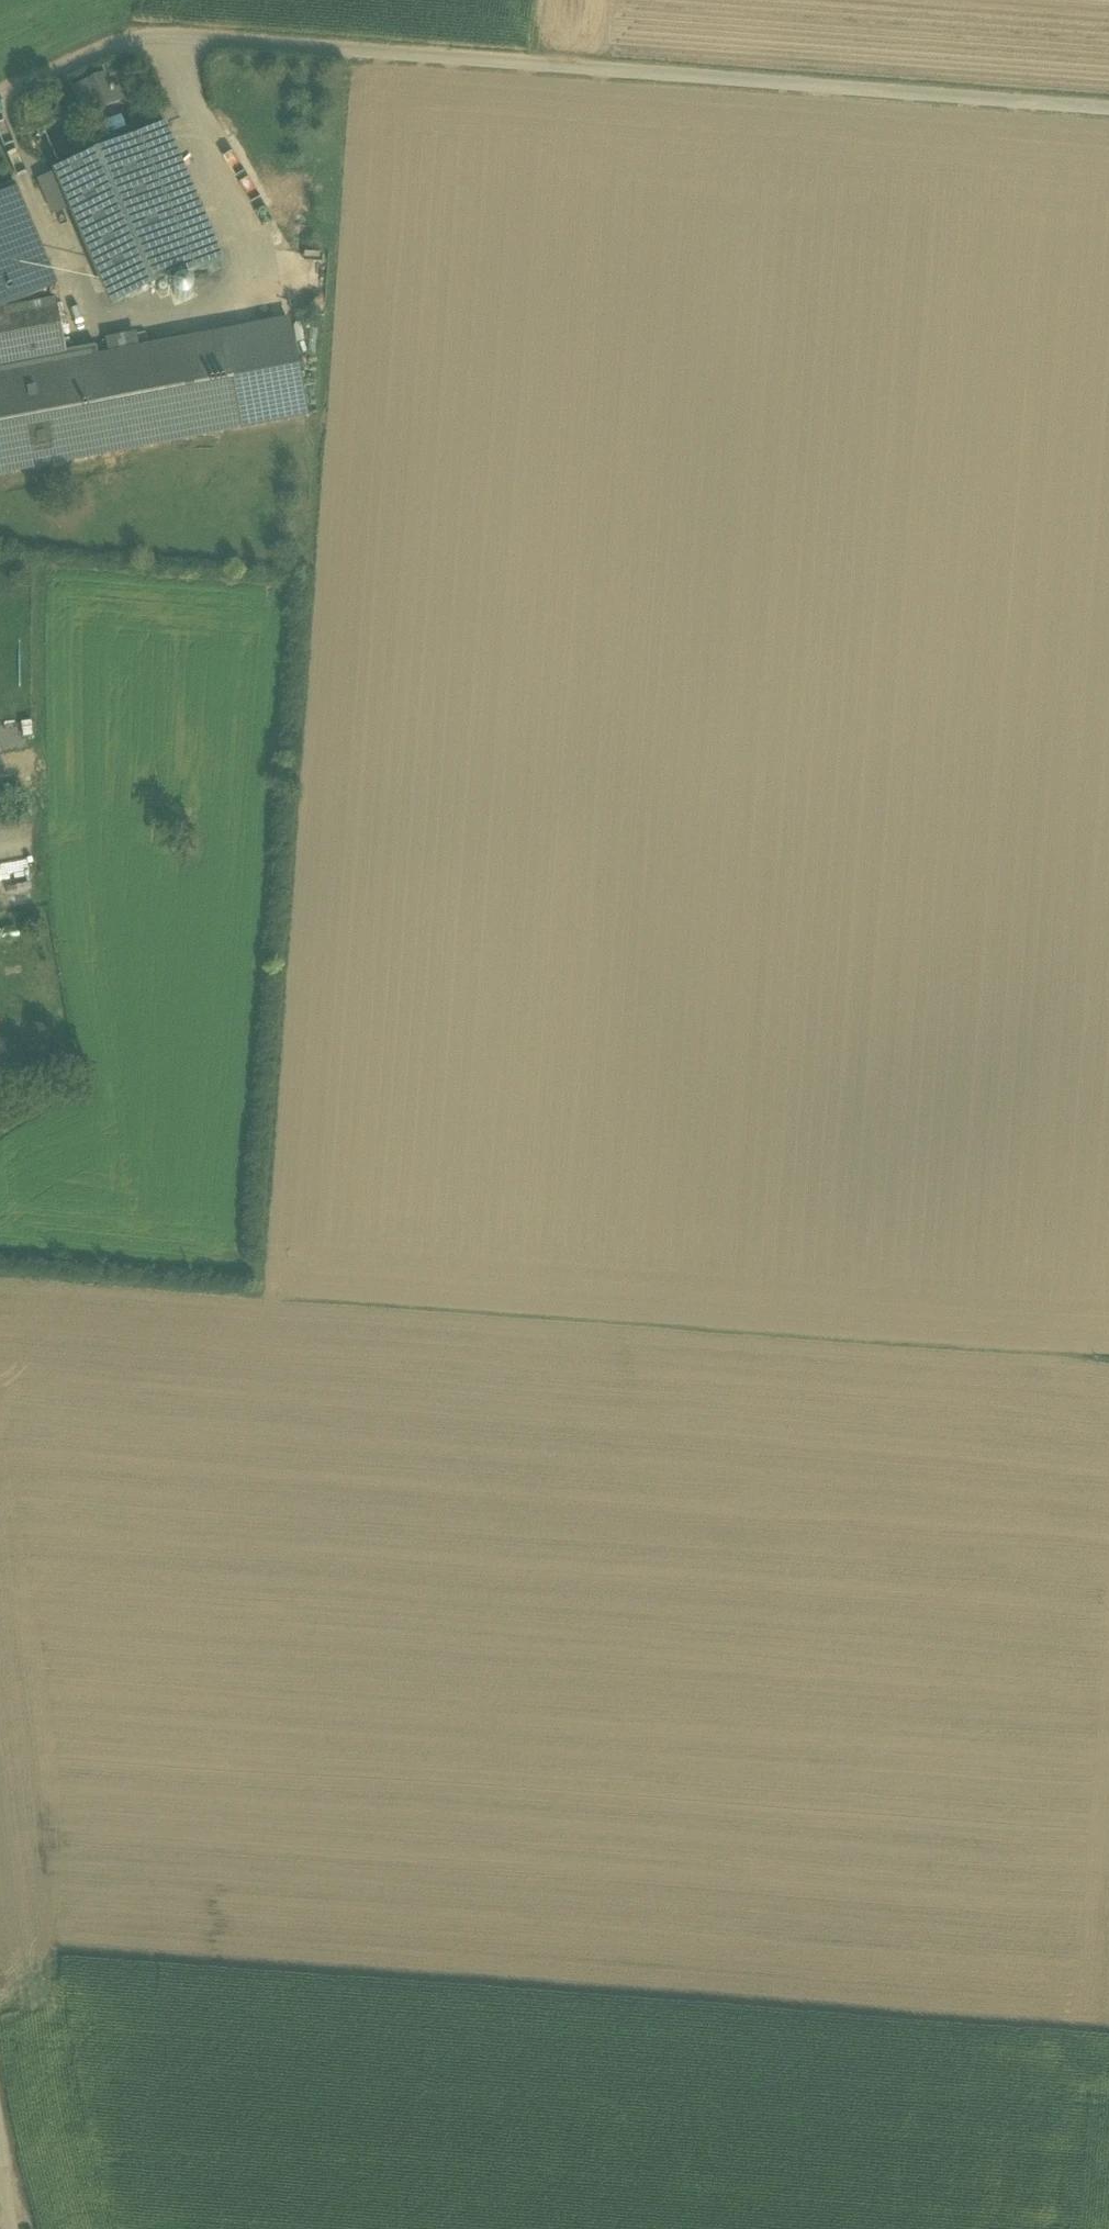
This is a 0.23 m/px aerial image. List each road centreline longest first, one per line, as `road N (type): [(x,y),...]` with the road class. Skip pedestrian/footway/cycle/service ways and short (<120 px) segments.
road 1 (unclassified): [(1108,113),(137,36),(0,98)]

